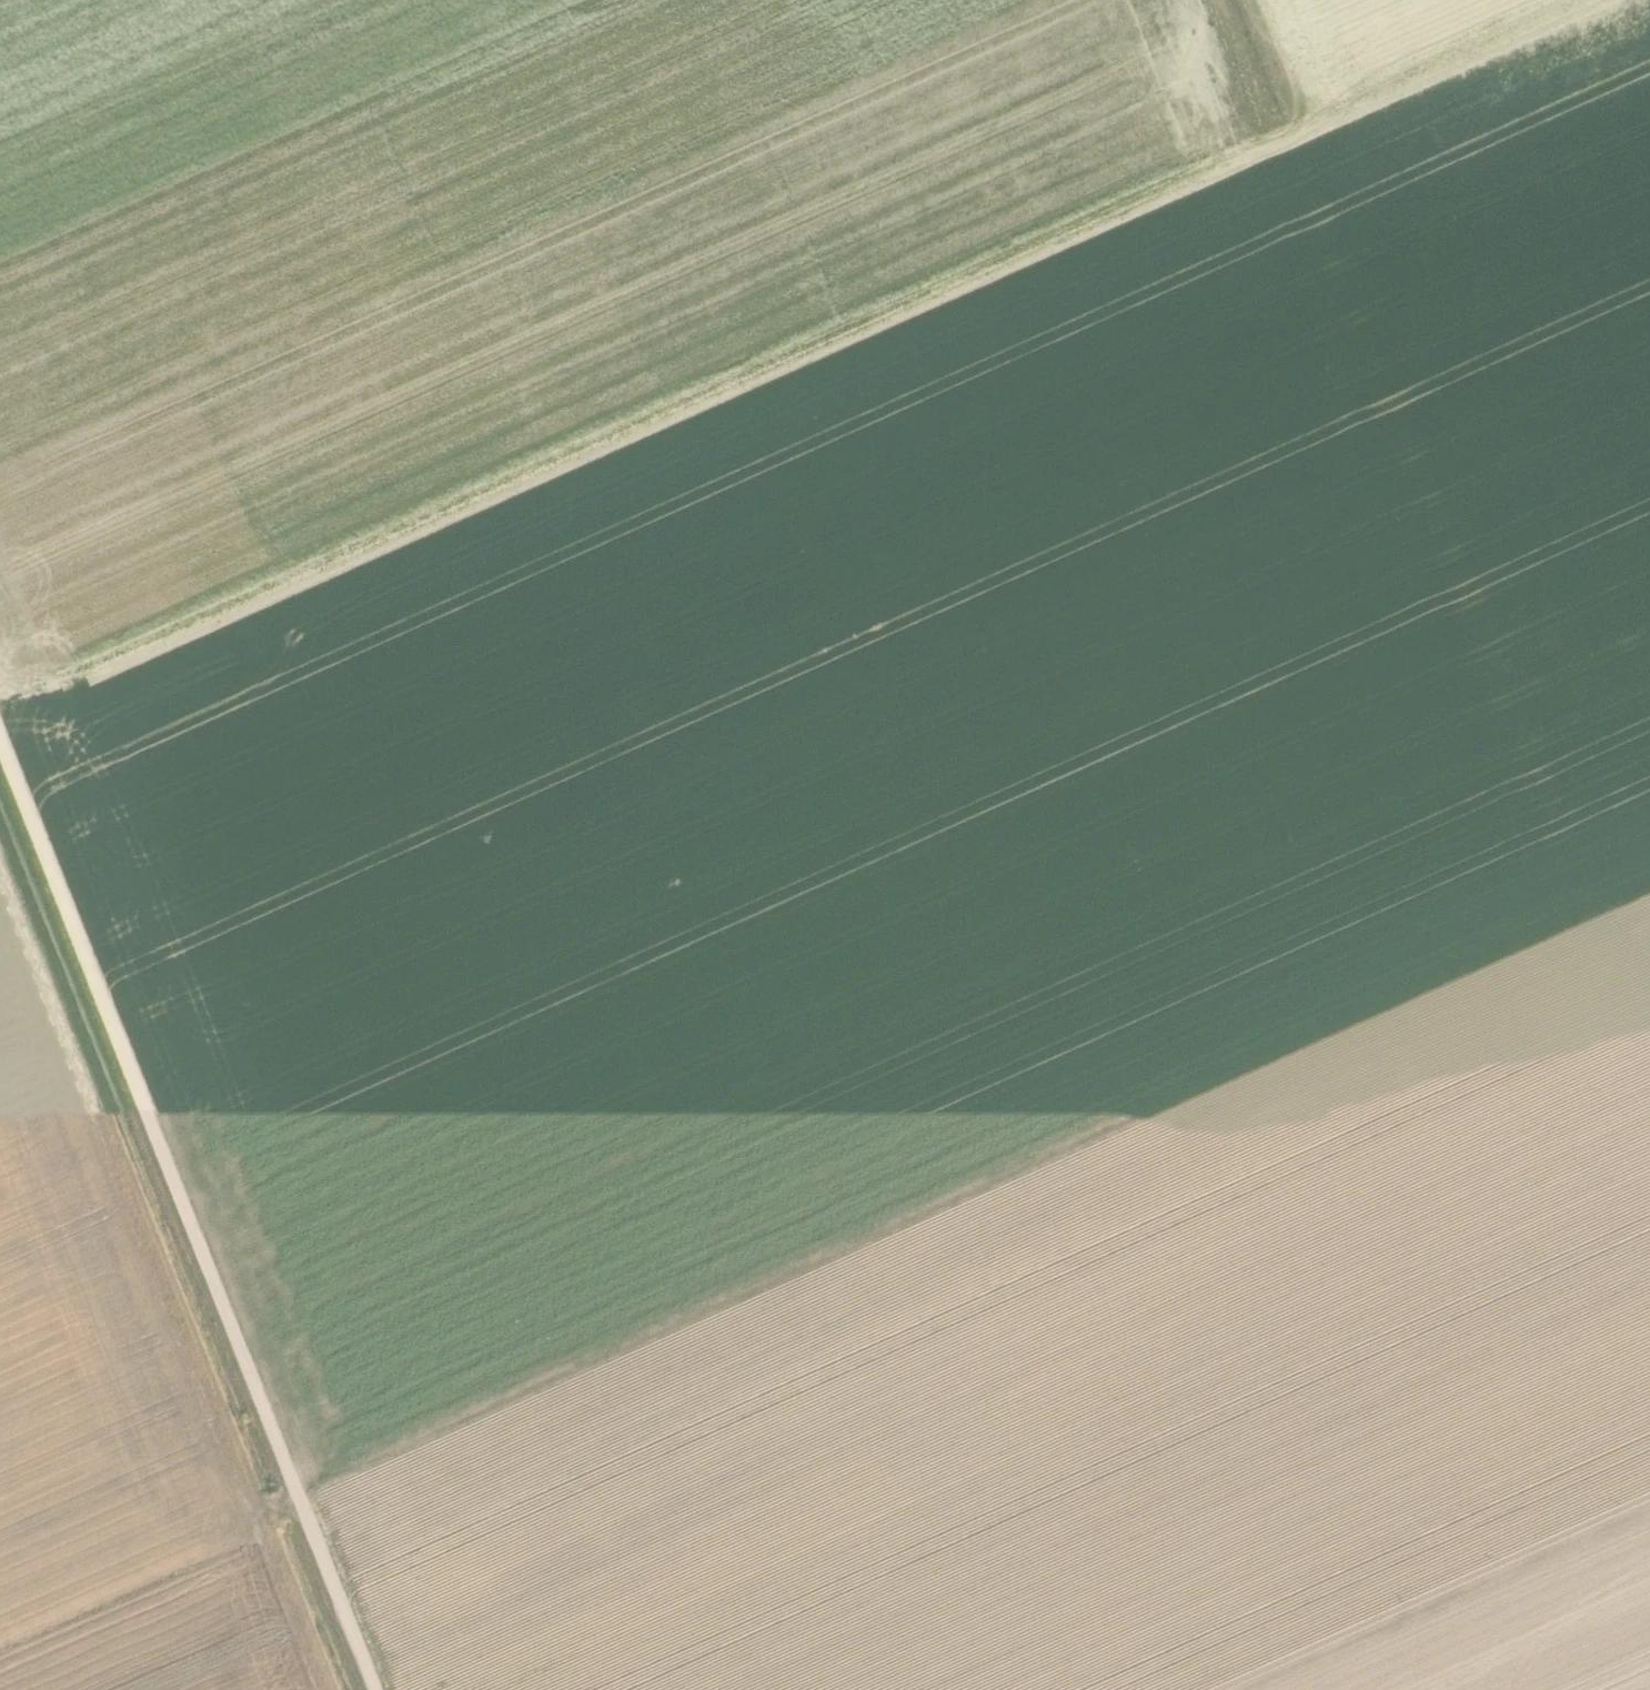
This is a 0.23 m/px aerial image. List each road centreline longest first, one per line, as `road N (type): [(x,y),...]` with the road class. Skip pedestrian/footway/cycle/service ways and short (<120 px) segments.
road 1 (track): [(1649,1005),(1260,0)]

